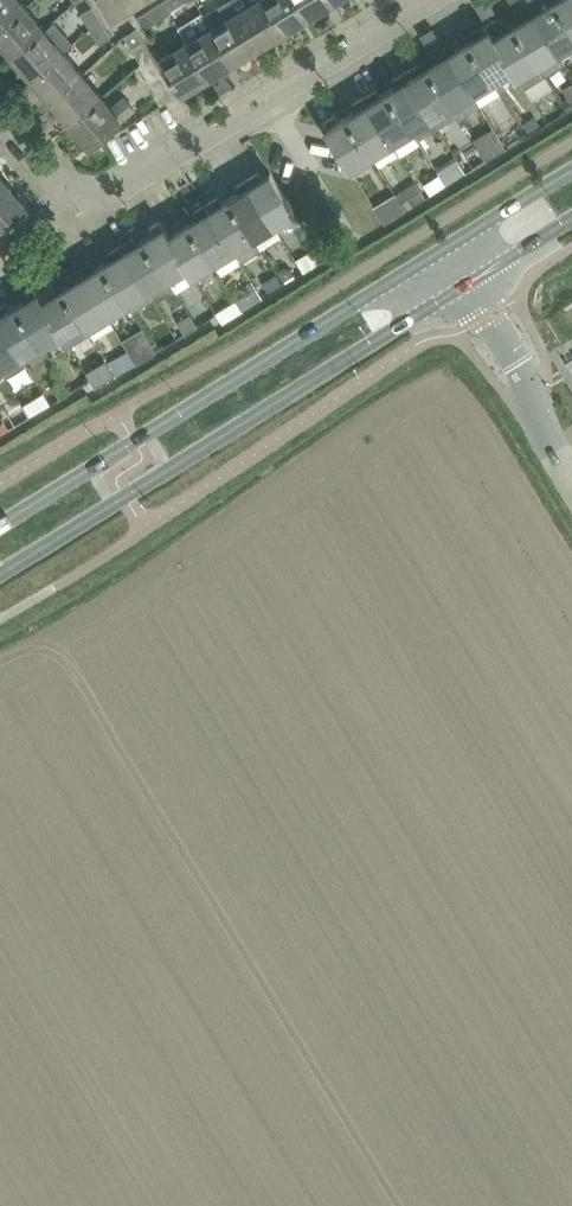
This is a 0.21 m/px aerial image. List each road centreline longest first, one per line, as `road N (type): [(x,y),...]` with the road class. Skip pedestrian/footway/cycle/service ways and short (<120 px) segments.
road 1 (secondary): [(0,572),(466,281)]
road 2 (secondary): [(447,245),(0,523)]
road 3 (residential): [(75,192),(112,189),(435,1)]
road 4 (residential): [(571,467),(466,281)]
road 5 (secondary): [(571,170),(447,245)]
road 6 (secondary): [(466,281),(571,217)]

